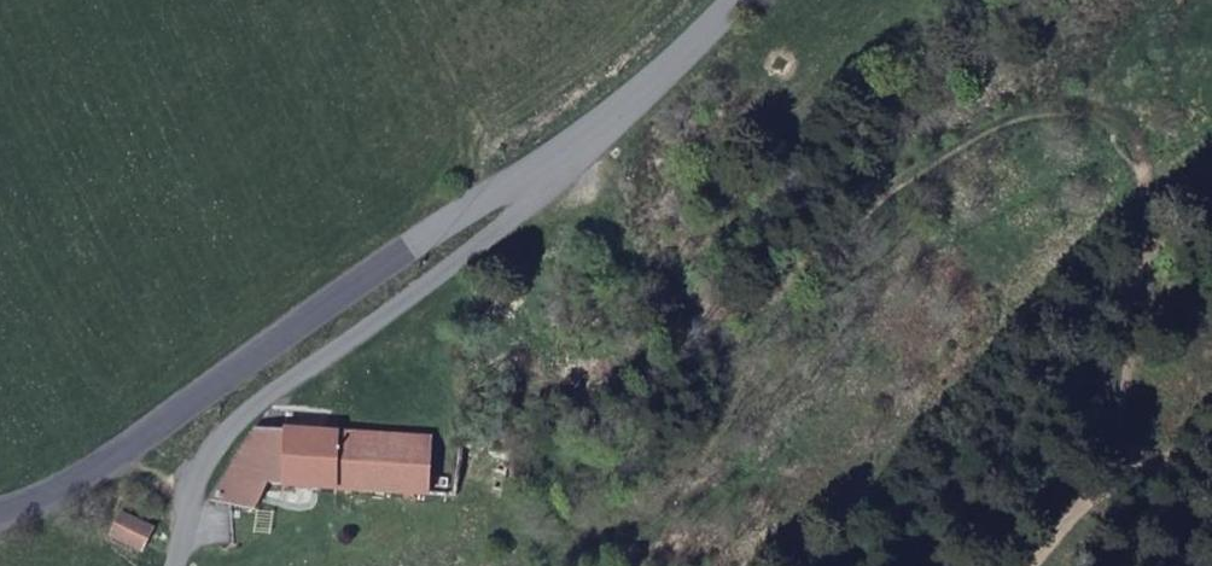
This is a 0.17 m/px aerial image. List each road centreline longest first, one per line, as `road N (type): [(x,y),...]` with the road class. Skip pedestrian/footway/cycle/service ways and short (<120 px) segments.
road 1 (track): [(1054,544),(1132,332),(1152,174),(1138,139),(1111,111),(1059,106),(1005,120),(735,259),(681,272),(617,247),(554,189)]
road 2 (unclassified): [(573,136),(96,467),(0,512)]
road 3 (unclassified): [(573,136),(554,189),(223,437),(193,491),(177,565)]
road 4 (unclassified): [(734,0),(706,34),(573,136)]
road 5 (track): [(1211,459),(1054,544),(1039,565)]

